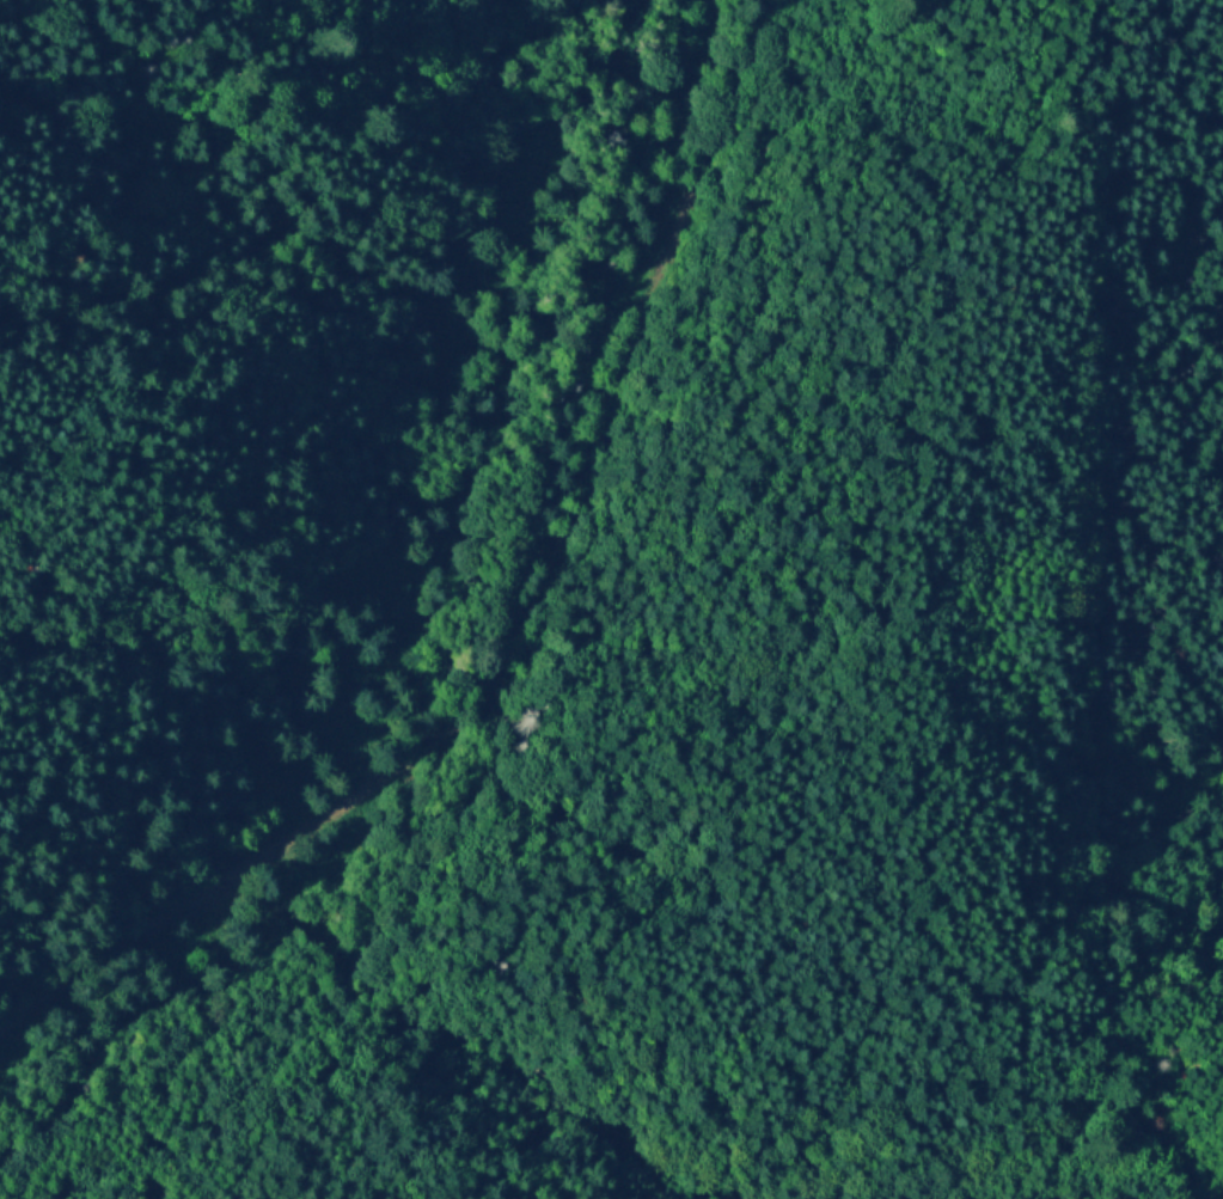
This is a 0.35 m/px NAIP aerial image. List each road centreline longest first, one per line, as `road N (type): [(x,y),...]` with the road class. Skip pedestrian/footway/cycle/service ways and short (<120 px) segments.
road 1 (track): [(960,950),(1132,1001),(1222,1040)]

